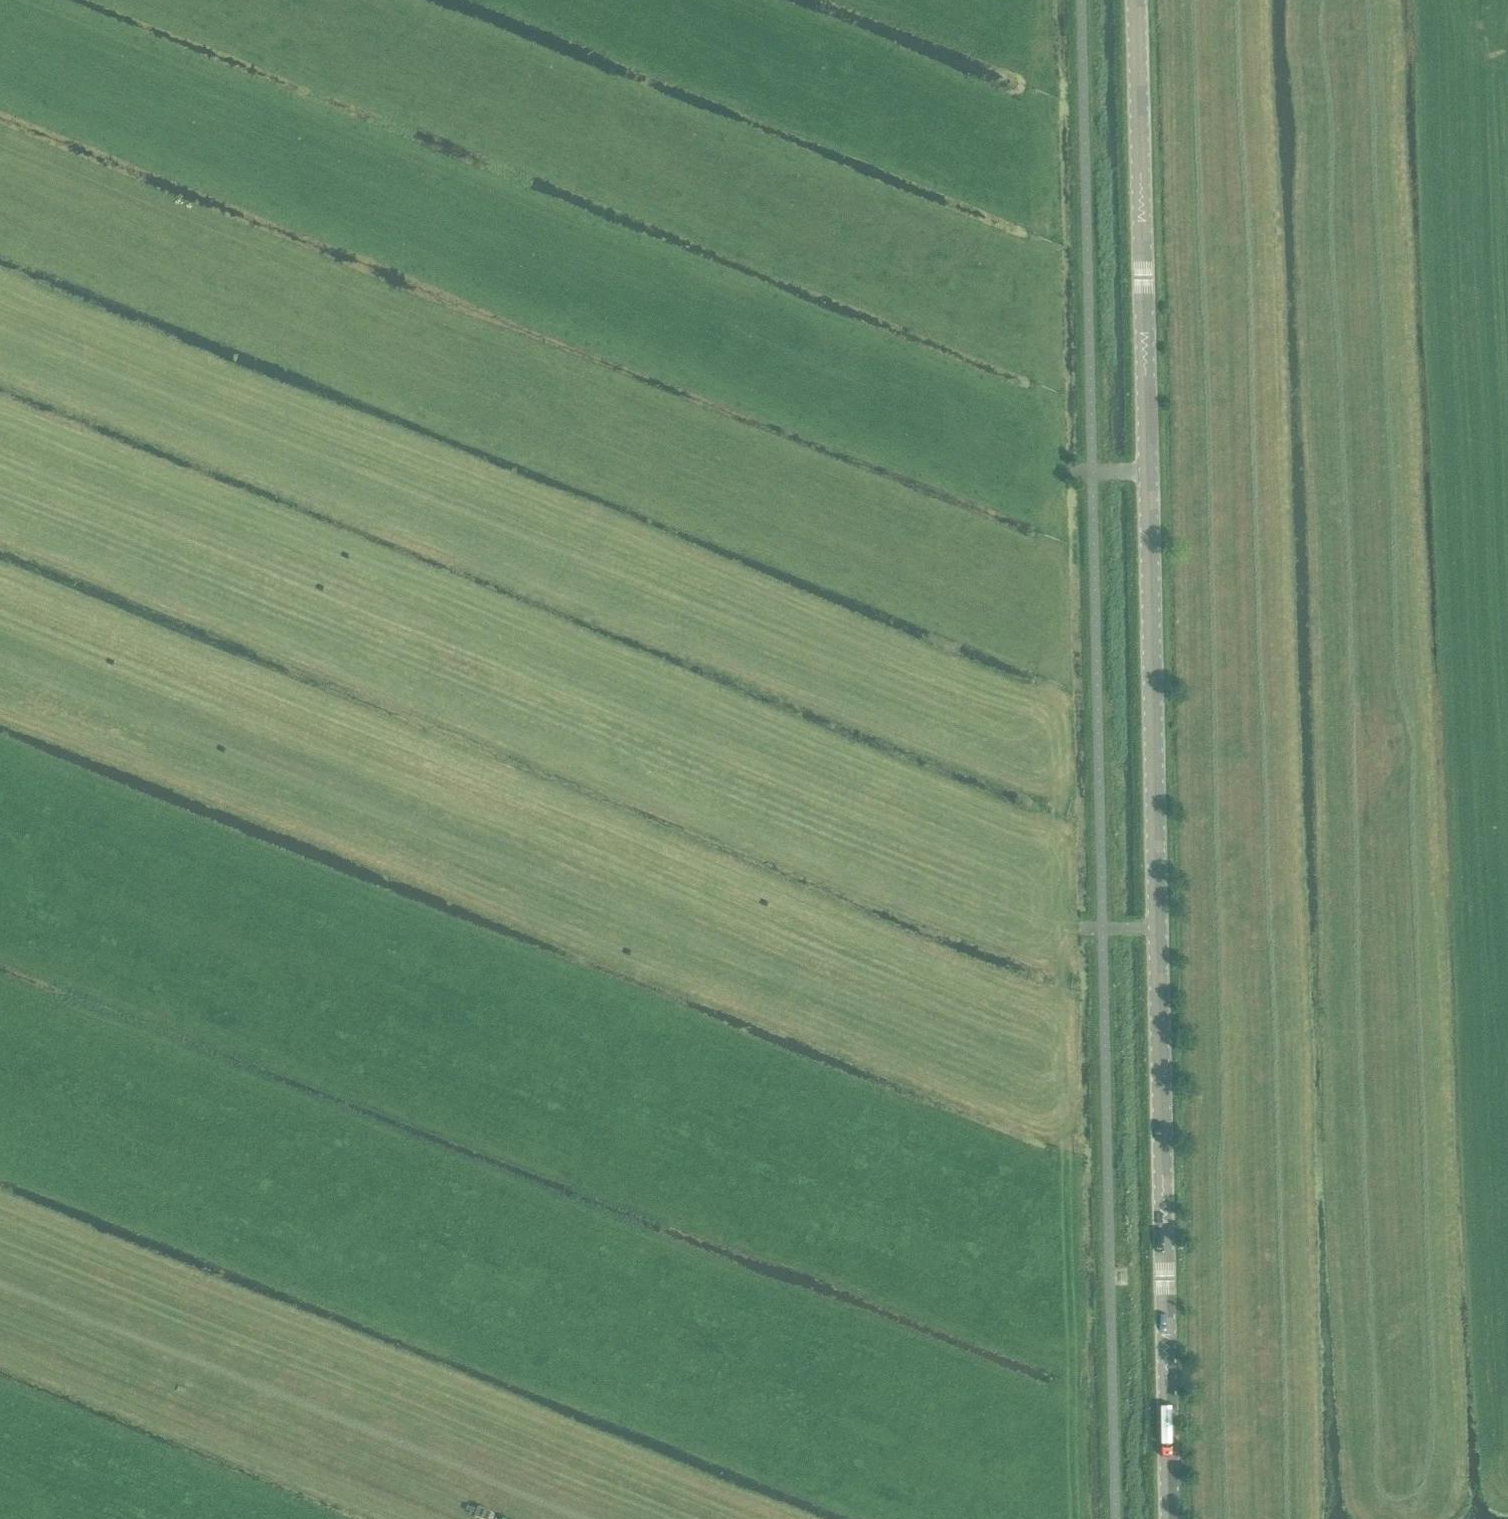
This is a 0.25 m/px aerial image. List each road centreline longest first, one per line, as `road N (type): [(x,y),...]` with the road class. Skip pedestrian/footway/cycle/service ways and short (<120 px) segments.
road 1 (tertiary): [(1168,1518),(1134,0)]

